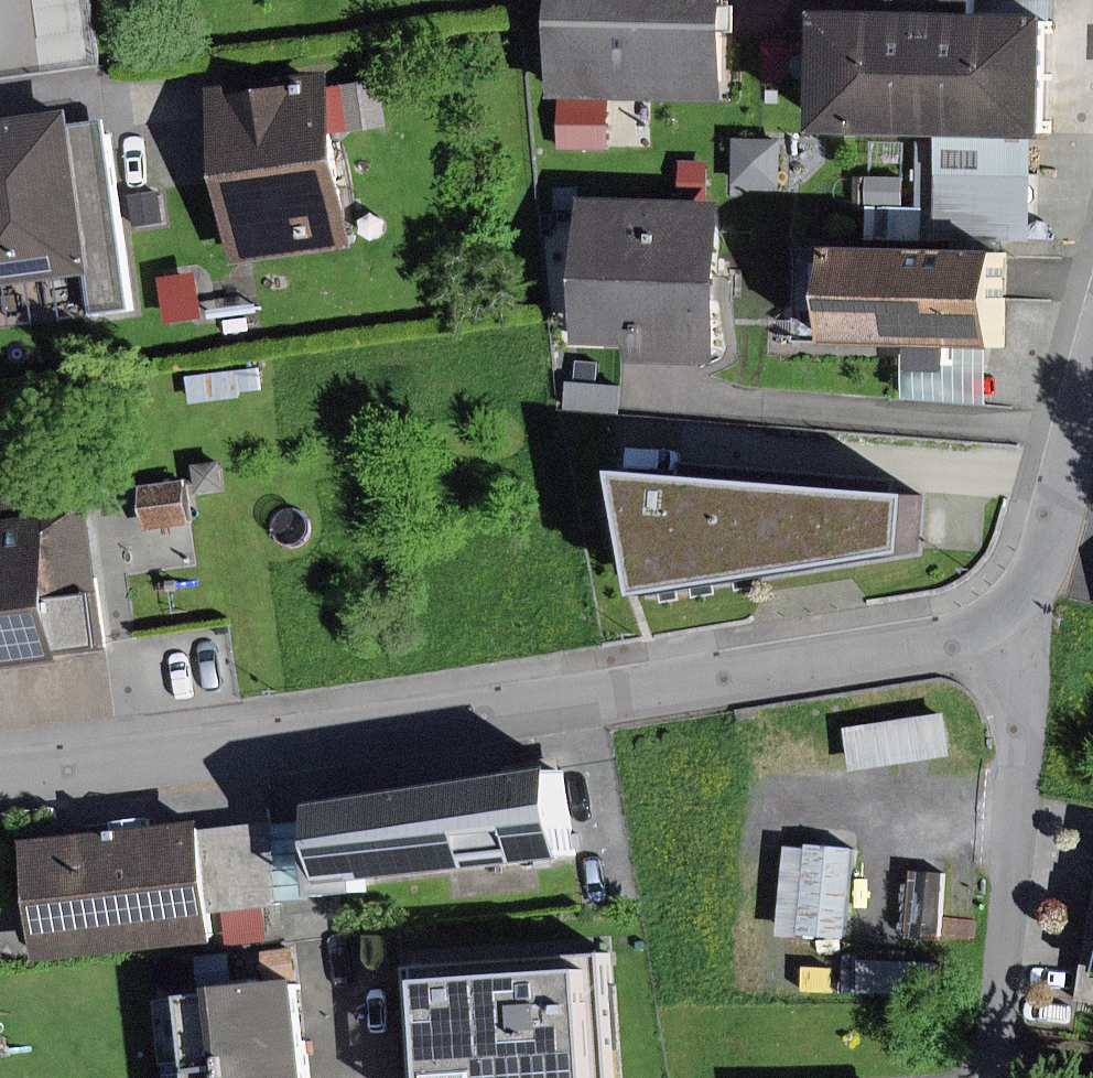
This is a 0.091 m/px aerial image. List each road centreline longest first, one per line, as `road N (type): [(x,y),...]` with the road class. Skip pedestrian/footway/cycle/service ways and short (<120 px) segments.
road 1 (residential): [(994,664),(672,693),(0,778)]
road 2 (residential): [(971,1077),(967,1008),(994,664)]
road 3 (residential): [(994,664),(1092,317)]

